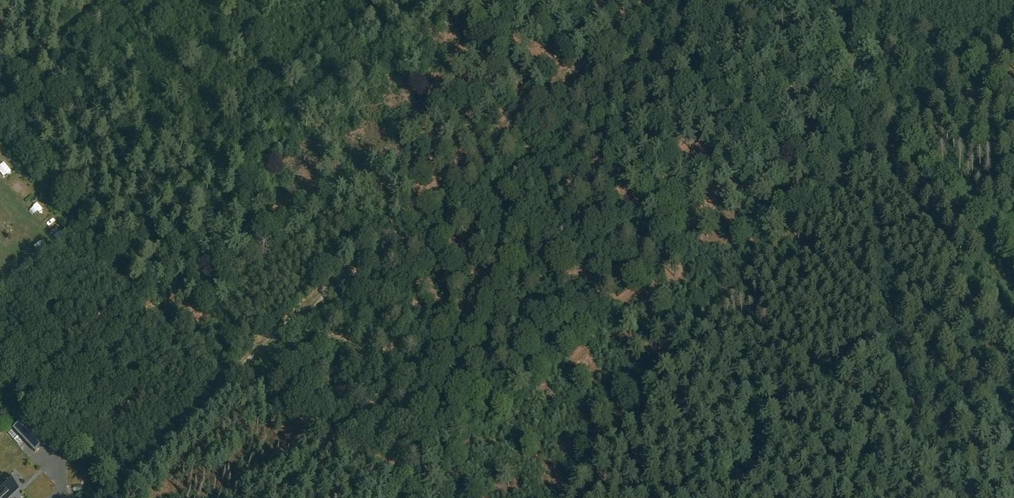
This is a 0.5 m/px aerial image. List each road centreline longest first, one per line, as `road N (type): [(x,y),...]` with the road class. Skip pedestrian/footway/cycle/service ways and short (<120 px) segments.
road 1 (track): [(97,497),(646,0)]
road 2 (track): [(579,497),(662,361),(714,300),(1013,27)]
road 3 (track): [(0,129),(160,319),(234,372),(453,497)]
road 4 (track): [(958,497),(901,355),(870,158)]
road 5 (track): [(883,146),(888,44),(875,0)]
road 6 (track): [(0,81),(95,0)]

